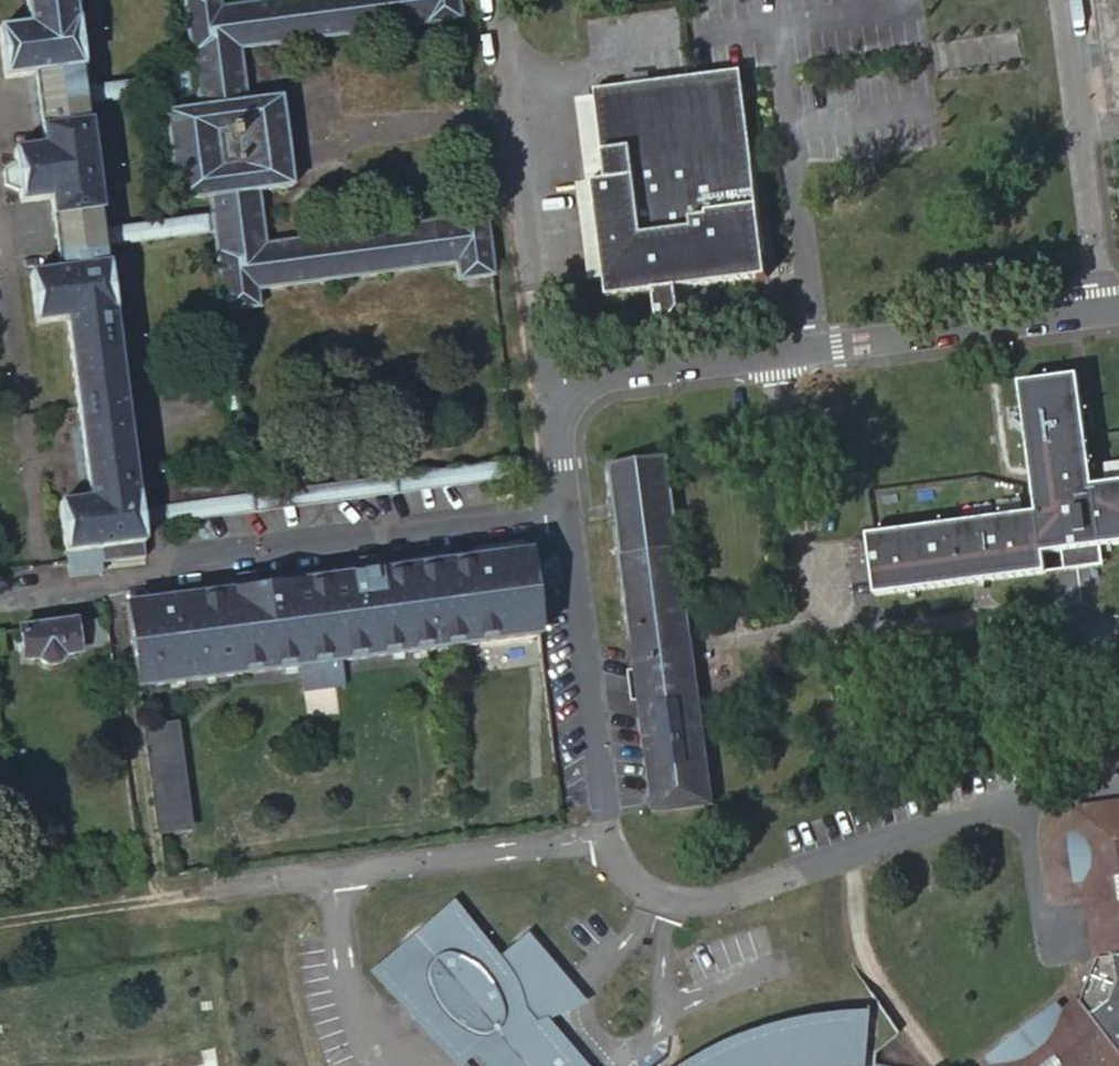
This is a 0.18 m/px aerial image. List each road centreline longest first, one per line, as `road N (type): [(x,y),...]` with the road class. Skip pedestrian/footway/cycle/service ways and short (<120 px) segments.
road 1 (track): [(0,923),(215,888)]

